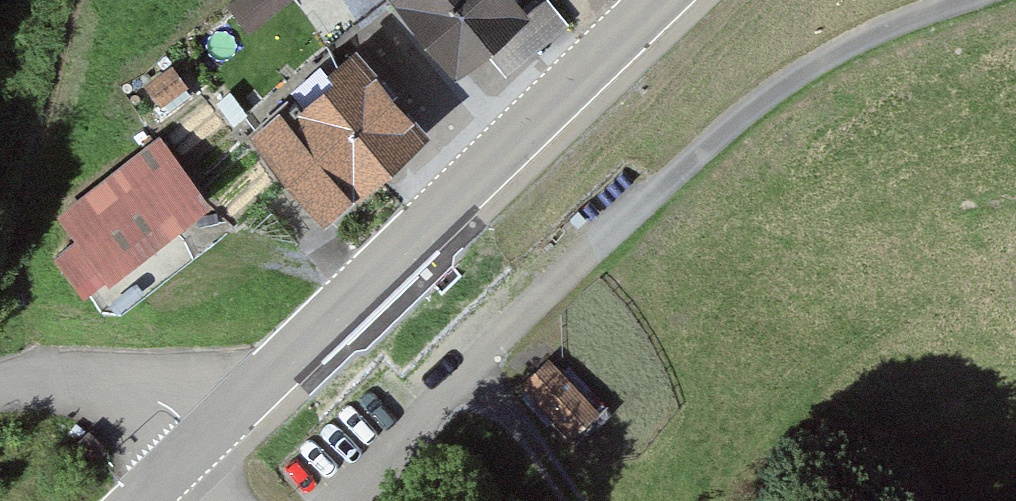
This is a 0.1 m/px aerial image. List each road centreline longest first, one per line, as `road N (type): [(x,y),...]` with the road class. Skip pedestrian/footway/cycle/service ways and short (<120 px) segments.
road 1 (tertiary): [(201,438),(659,0)]
road 2 (residential): [(0,393),(108,382),(180,418),(201,438)]
road 3 (track): [(571,500),(467,358)]

